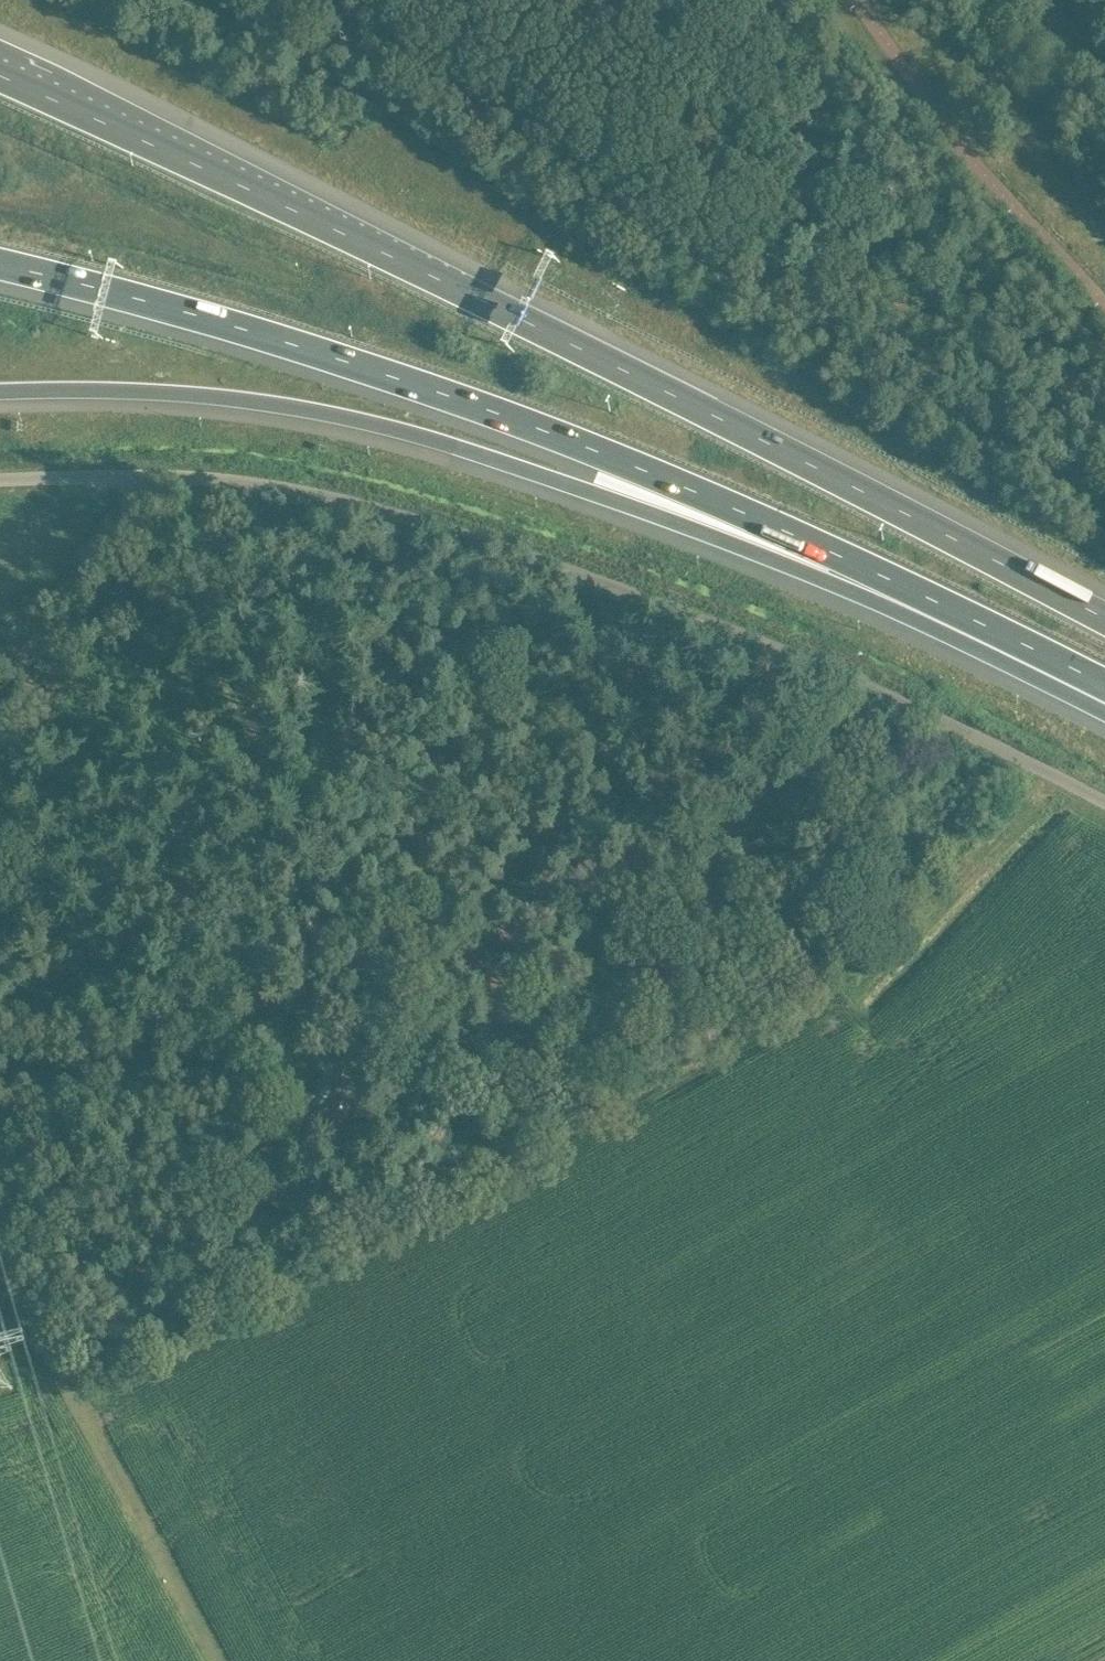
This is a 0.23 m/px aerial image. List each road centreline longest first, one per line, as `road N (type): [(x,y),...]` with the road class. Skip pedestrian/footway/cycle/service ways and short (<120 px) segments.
road 1 (motorway): [(1104,617),(405,263),(0,77)]
road 2 (unclassified): [(0,477),(188,467),(420,503),(805,652),(1104,804)]
road 3 (motorway): [(0,266),(125,295),(543,428),(913,590)]
road 4 (motorway): [(0,392),(174,395),(316,411),(395,429),(796,568),(913,590)]
road 5 (motorway): [(913,590),(1104,683)]

